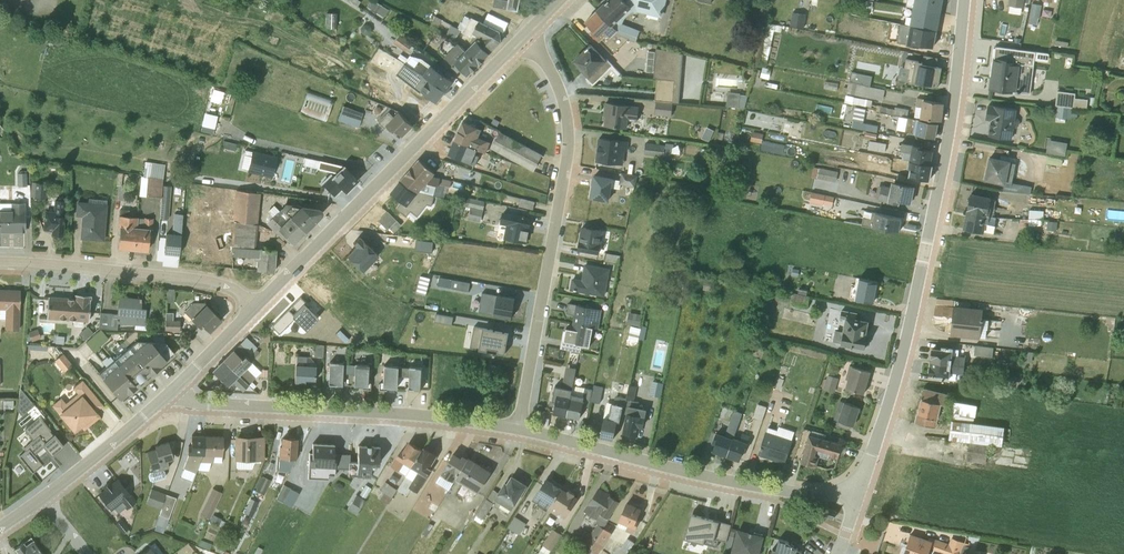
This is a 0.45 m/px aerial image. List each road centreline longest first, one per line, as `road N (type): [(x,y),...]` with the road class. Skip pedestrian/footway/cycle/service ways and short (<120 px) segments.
road 1 (residential): [(858,487),(894,378),(940,177),(964,0)]
road 2 (residential): [(518,428),(570,132),(528,31)]
road 3 (residential): [(256,304),(528,31)]
road 4 (residential): [(165,398),(518,428)]
road 5 (residential): [(518,428),(743,484),(816,494),(858,487)]
road 6 (residential): [(256,304),(206,280),(0,261)]
road 7 (residential): [(43,498),(165,398)]
road 8 (residential): [(165,398),(256,304)]

